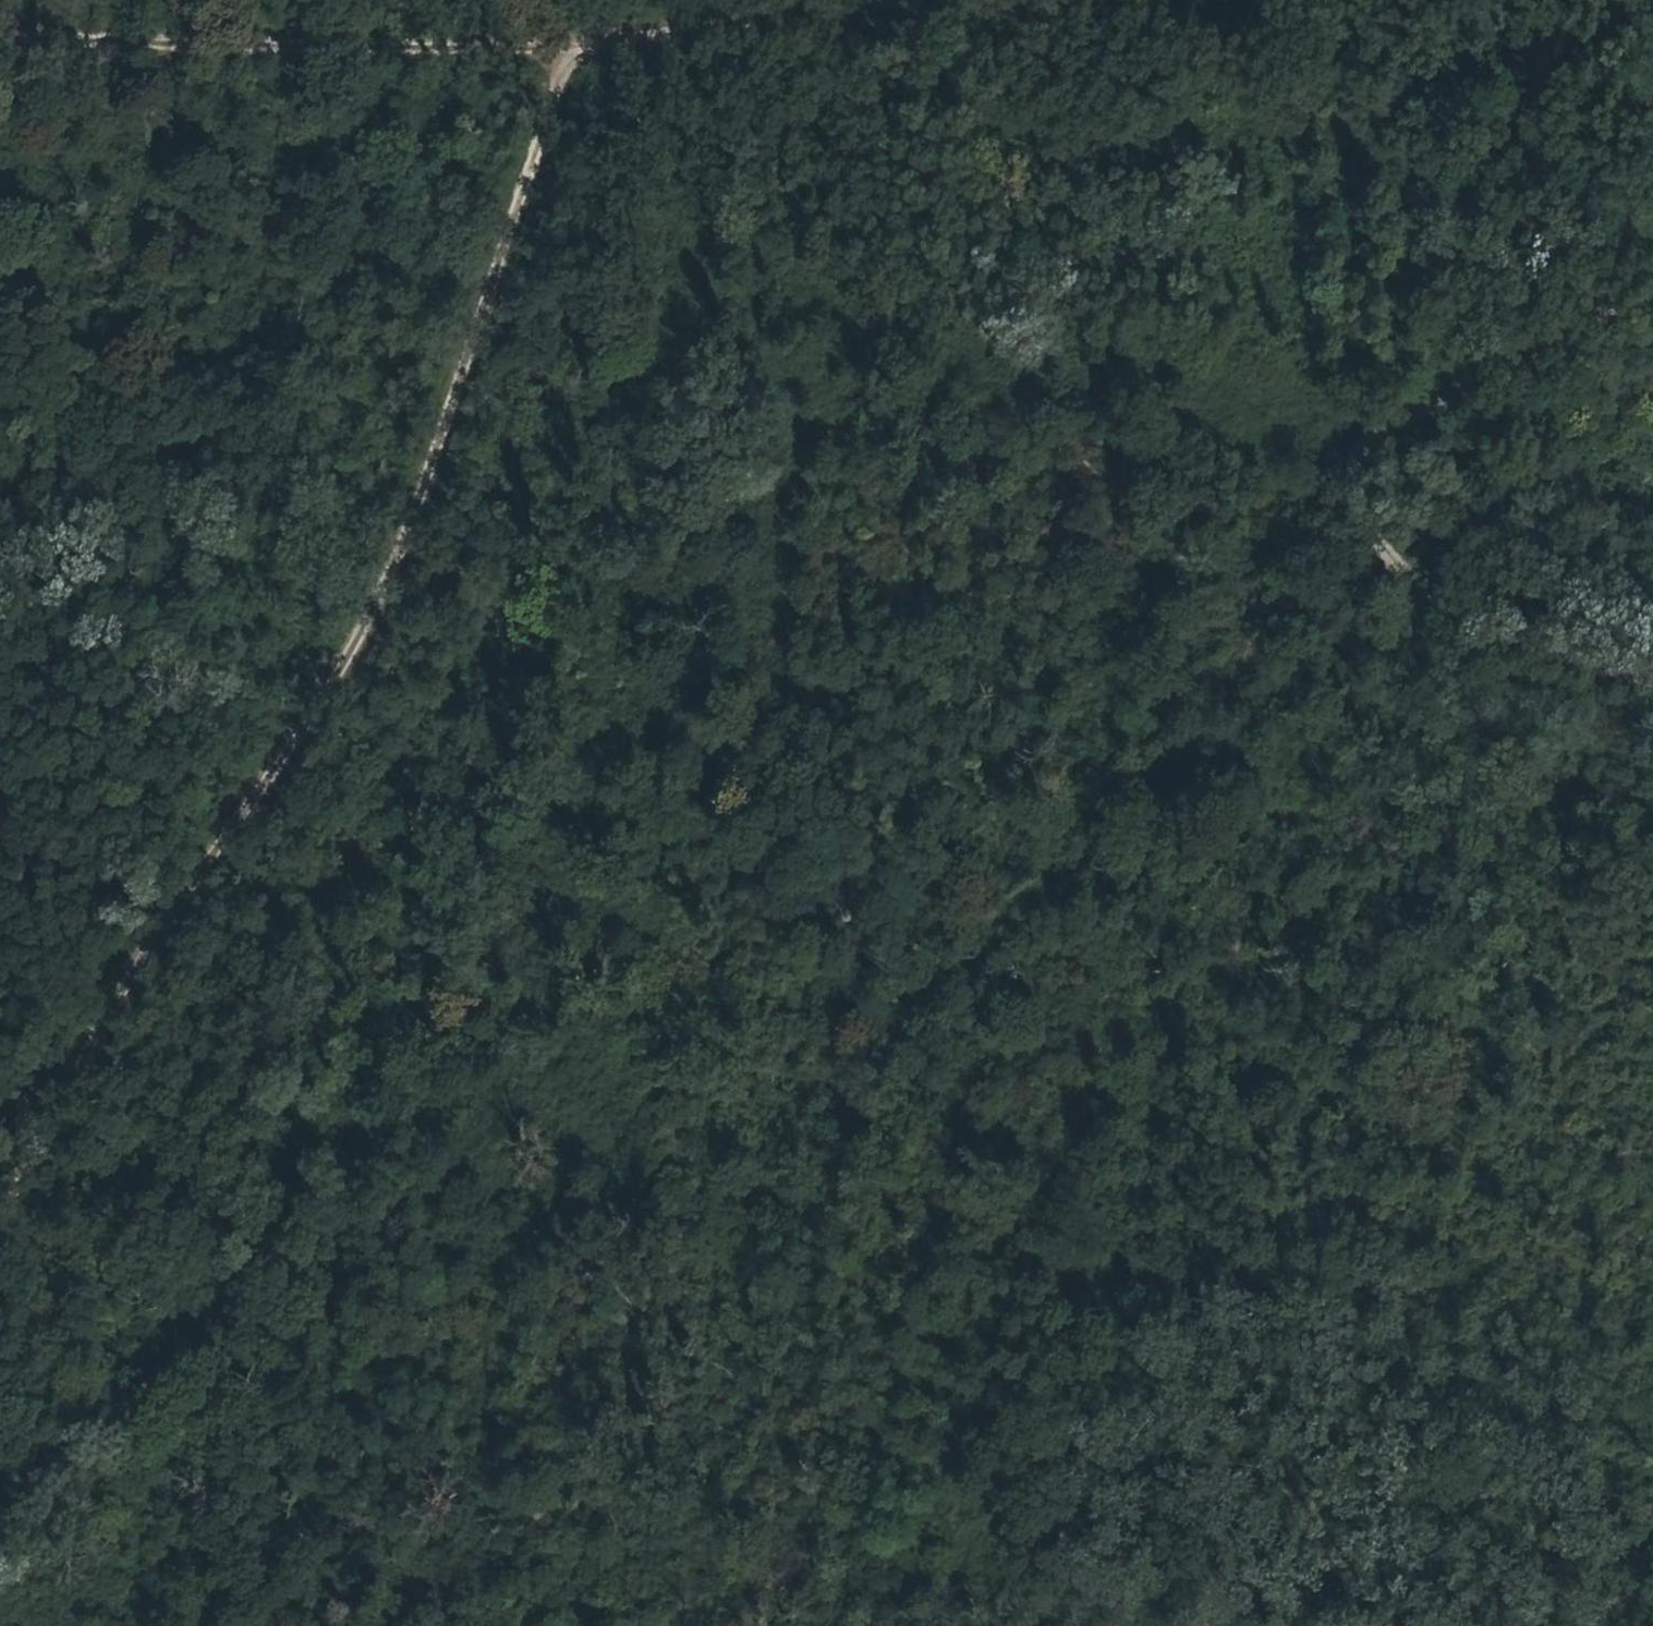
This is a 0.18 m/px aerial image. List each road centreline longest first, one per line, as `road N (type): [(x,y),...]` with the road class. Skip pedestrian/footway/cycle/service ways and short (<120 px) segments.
road 1 (track): [(564,50),(381,608),(76,1011),(0,1225)]
road 2 (track): [(0,34),(564,50),(884,0)]
road 3 (track): [(1652,289),(1470,395),(1384,422),(1349,460),(1361,518),(1425,594),(1652,680)]

